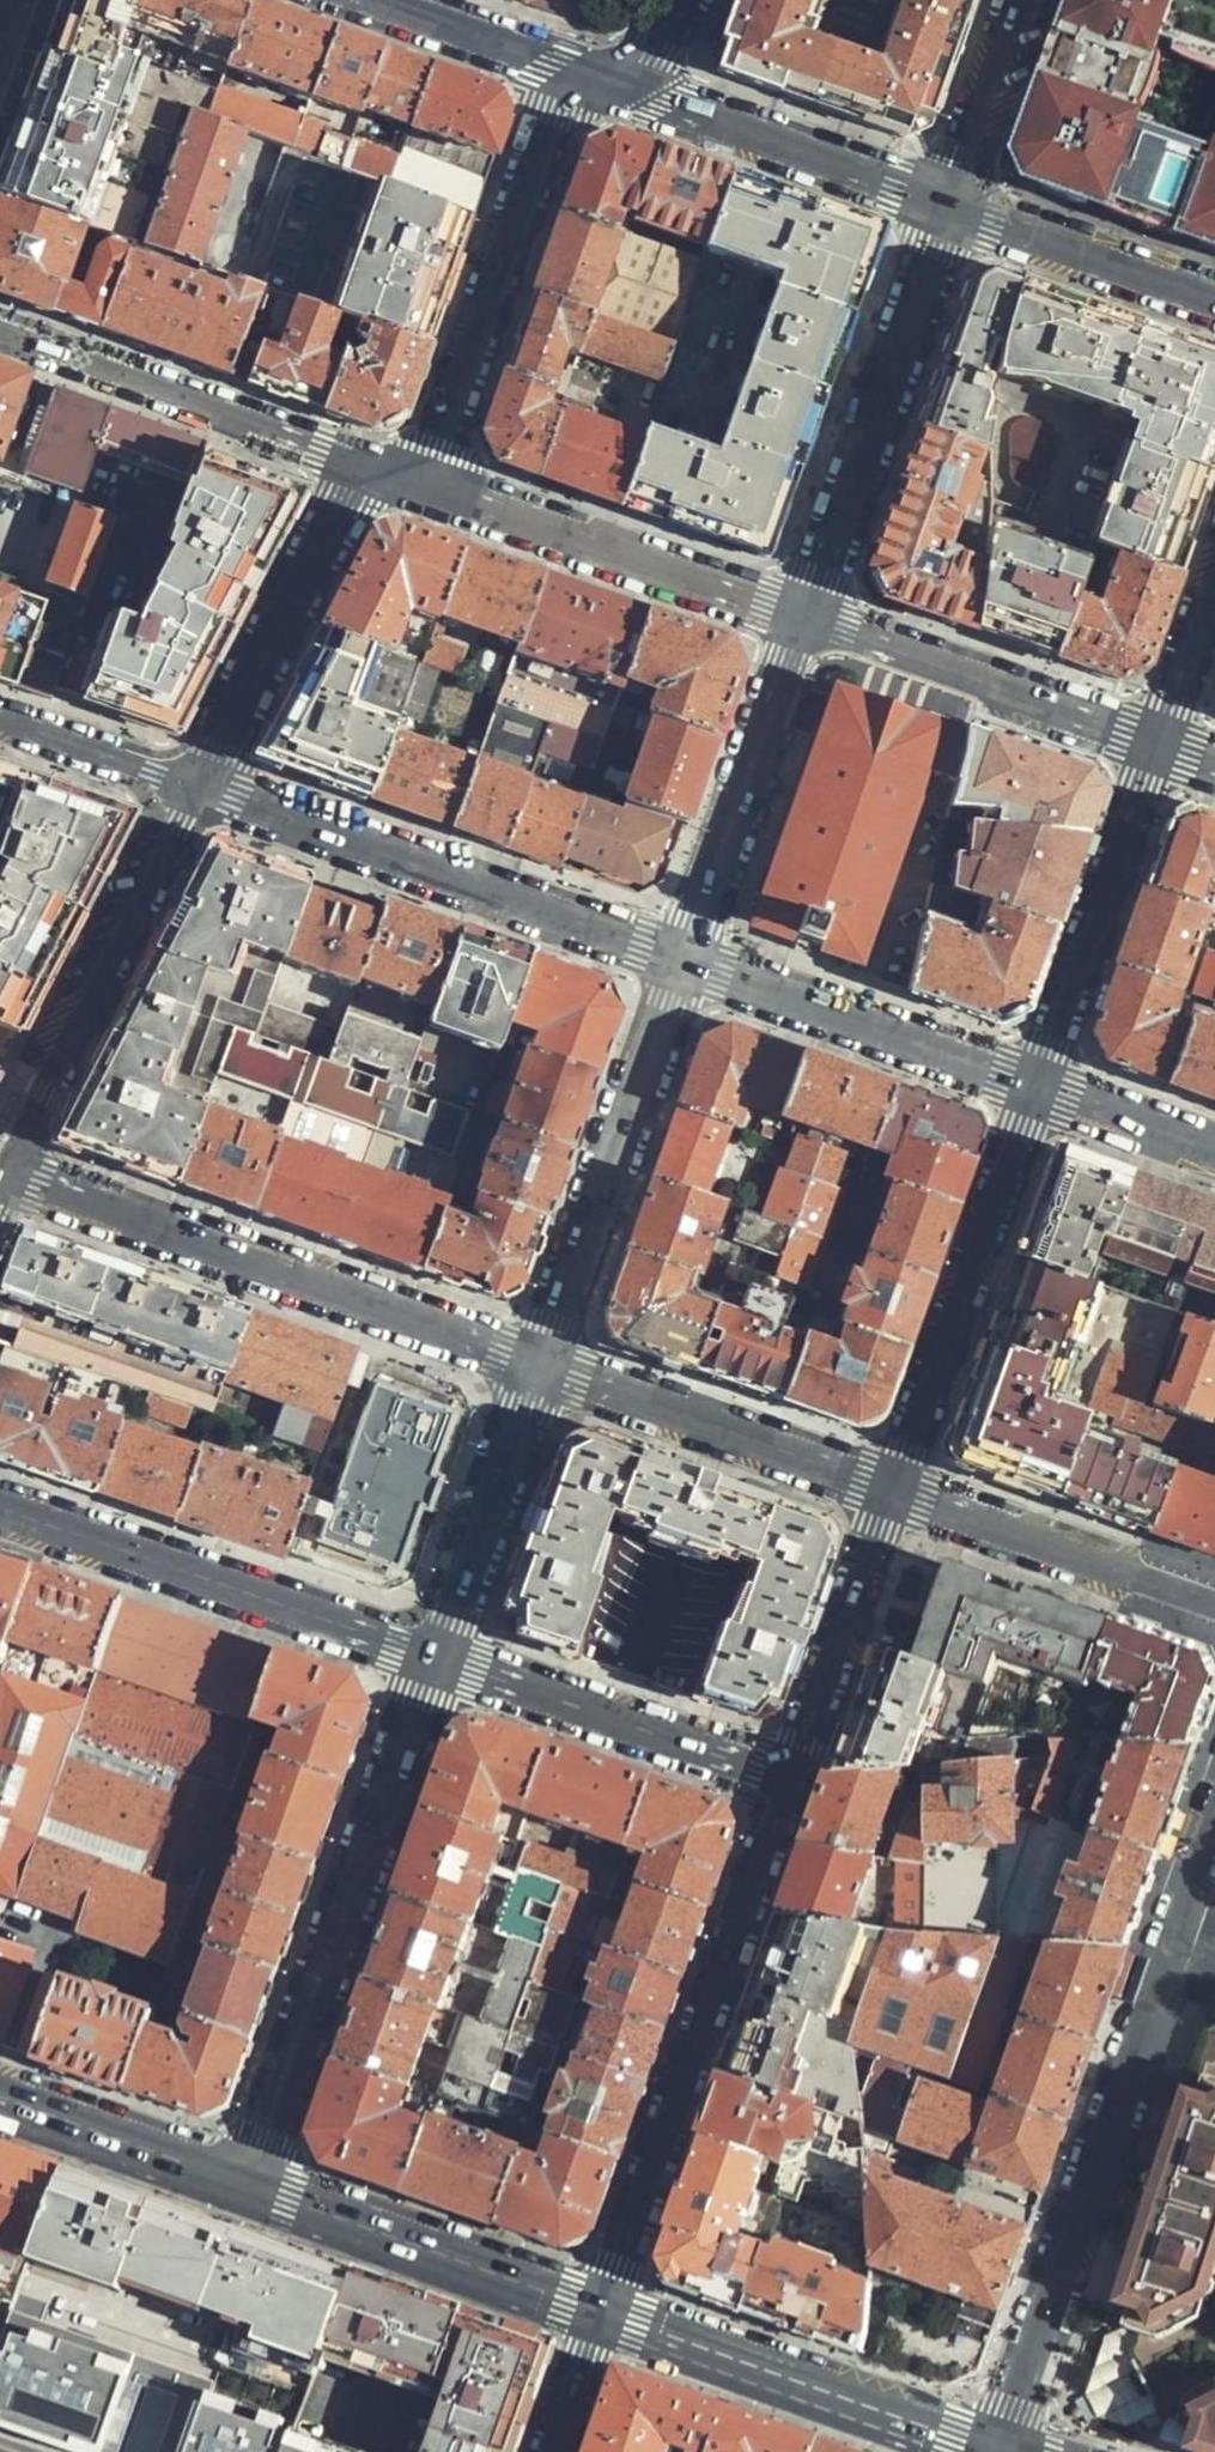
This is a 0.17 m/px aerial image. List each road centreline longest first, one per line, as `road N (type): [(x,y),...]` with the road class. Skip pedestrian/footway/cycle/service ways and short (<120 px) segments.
road 1 (secondary): [(1011,2451),(1015,2409),(1214,1832)]
road 2 (residential): [(599,2312),(790,1775)]
road 3 (residential): [(8,1172),(539,1364)]
road 4 (residential): [(434,1656),(253,2187)]
road 5 (residential): [(192,792),(681,961)]
road 6 (residential): [(0,1511),(434,1656)]
road 7 (residential): [(604,81),(556,116),(420,483)]
road 8 (residential): [(951,205),(800,623)]
road 9 (residential): [(891,1491),(1034,1088)]
road 10 (residential): [(681,961),(539,1364)]
road 11 (primary): [(1000,2451),(599,2312)]
road 12 (residential): [(192,792),(8,1172)]
road 13 (residential): [(800,623),(420,483)]
road 14 (residential): [(1154,749),(800,623)]
road 15 (residential): [(434,1656),(790,1775)]
road 16 (residential): [(681,961),(1034,1088)]
road 17 (residential): [(891,1491),(539,1364)]
road 18 (residential): [(365,463),(192,792)]
road 19 (residential): [(951,205),(604,81)]
road 20 (primary): [(599,2312),(253,2187)]
road 21 (residential): [(1034,1088),(1154,749)]
road 22 (residential): [(800,623),(681,961)]
road 23 (residential): [(365,463),(40,345)]
road 24 (residential): [(1214,1604),(891,1491)]
road 25 (residential): [(539,1364),(434,1656)]
road 26 (residential): [(790,1775),(891,1491)]
road 27 (residential): [(1214,302),(951,205)]
road 28 (primary): [(253,2187),(0,2096)]
road 29 (residential): [(604,81),(372,0)]
road 30 (residential): [(1024,0),(951,205)]
road 31 (residential): [(0,723),(192,792)]
road 32 (residential): [(1034,1088),(1214,1150)]
road 33 (residential): [(1154,749),(1214,578)]
road 34 (residential): [(554,2451),(599,2312)]

